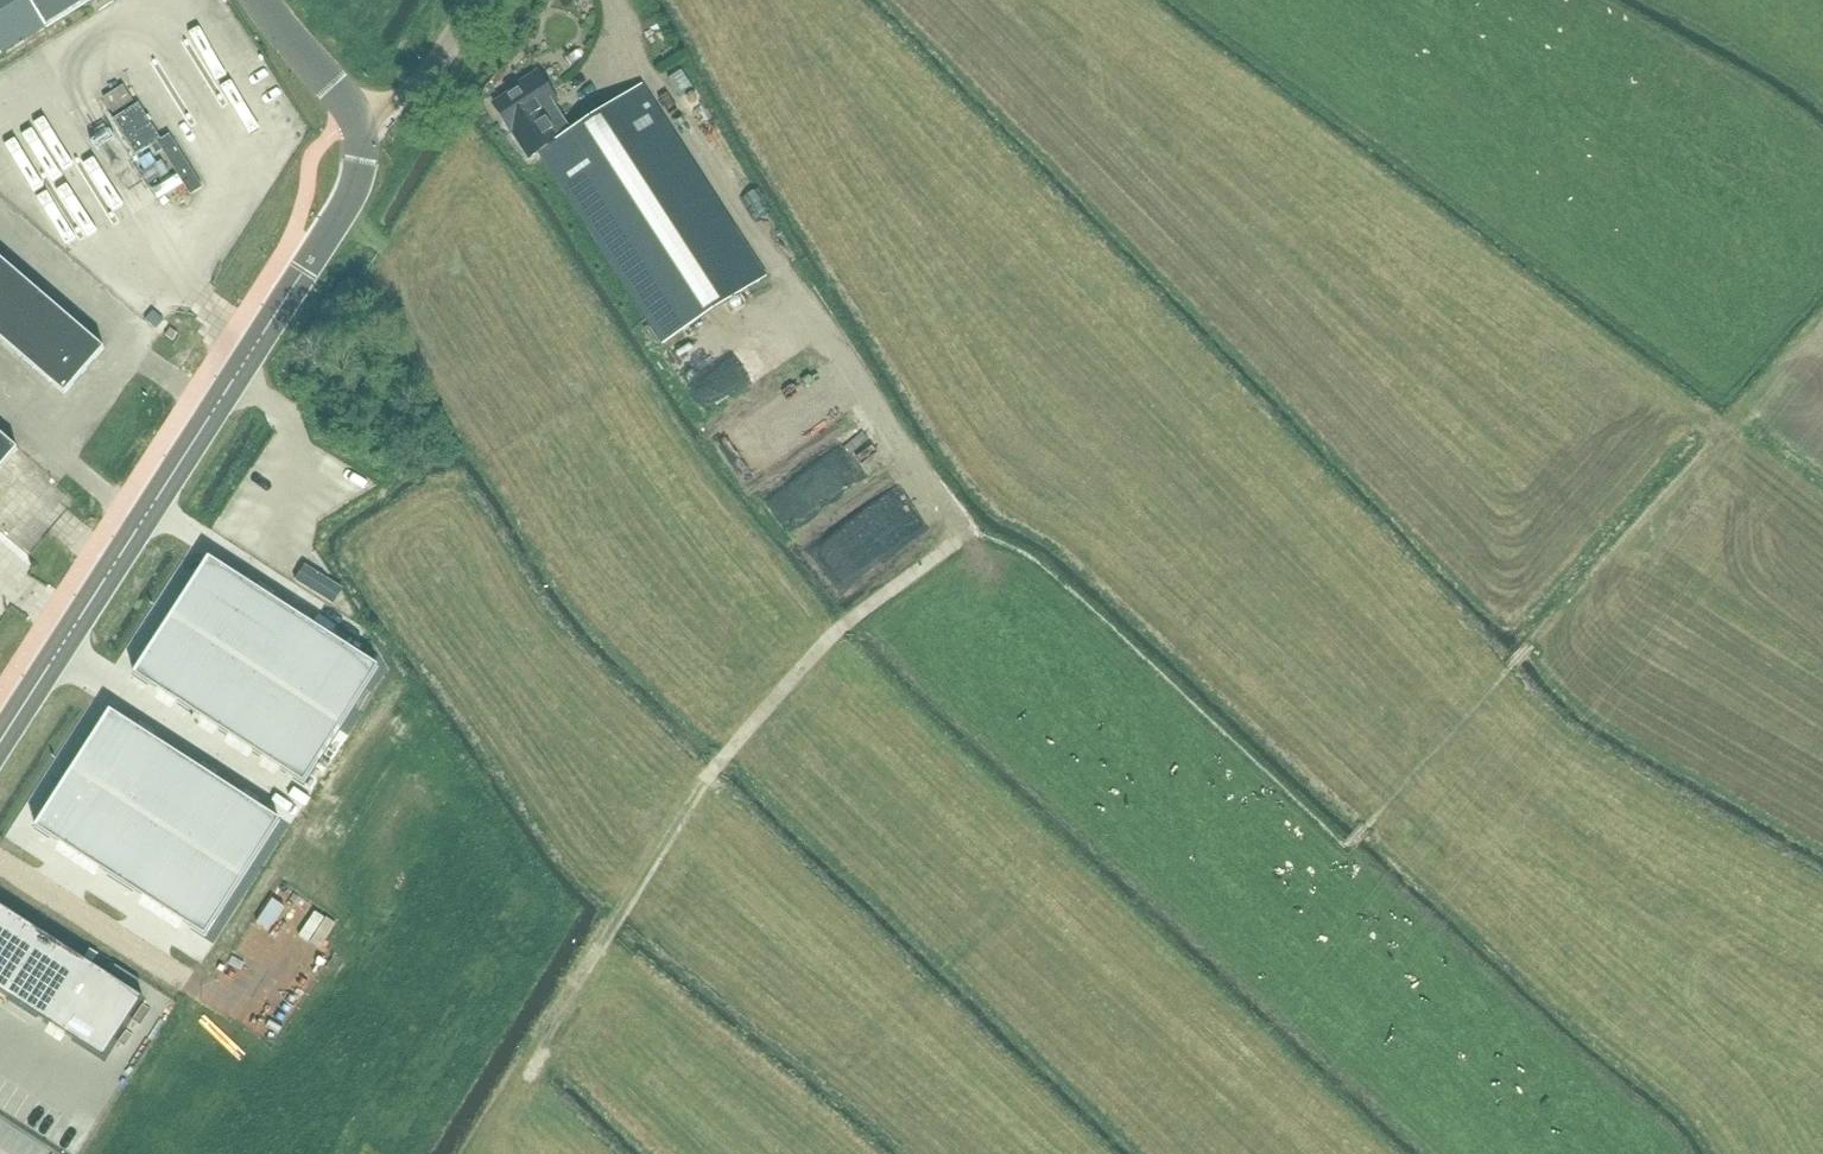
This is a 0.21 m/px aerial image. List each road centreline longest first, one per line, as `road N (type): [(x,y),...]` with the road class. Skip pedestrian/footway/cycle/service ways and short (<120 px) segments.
road 1 (unclassified): [(0,744),(344,211),(358,170),(354,119)]
road 2 (unclassified): [(354,119),(419,85),(479,0)]
road 3 (unclassified): [(354,119),(260,0)]

